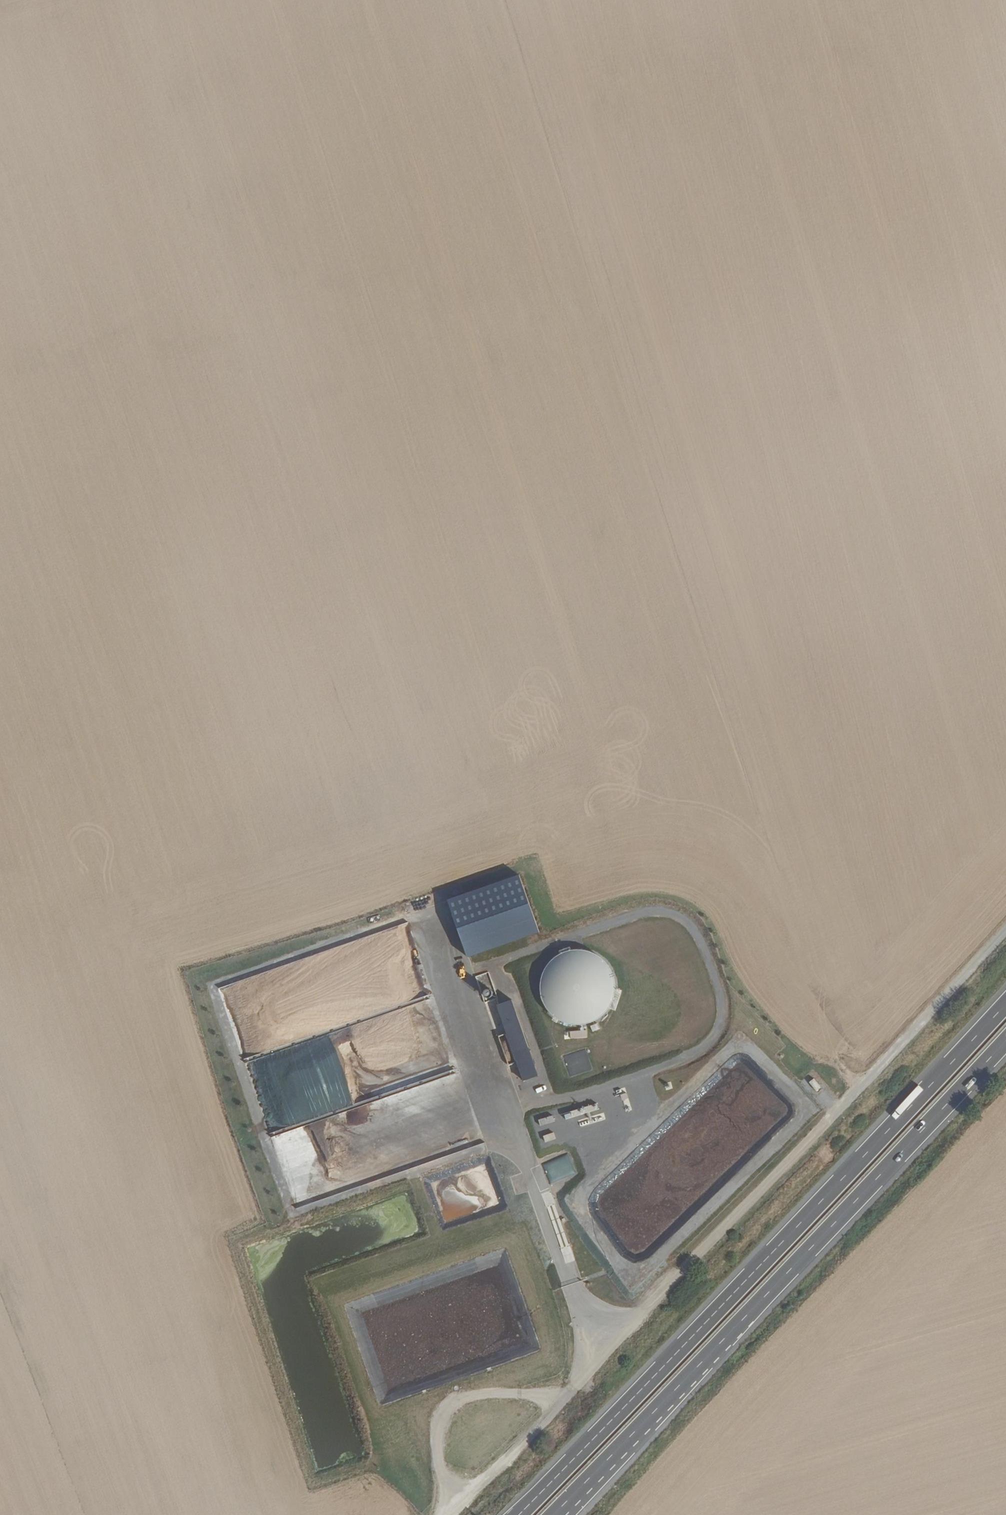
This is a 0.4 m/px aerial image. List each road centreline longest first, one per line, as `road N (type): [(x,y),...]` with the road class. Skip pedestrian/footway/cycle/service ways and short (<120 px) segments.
road 1 (track): [(1005,931),(846,1111),(455,1514)]
road 2 (trunk): [(1005,1000),(514,1514)]
road 3 (trunk): [(557,1514),(1005,1038)]

